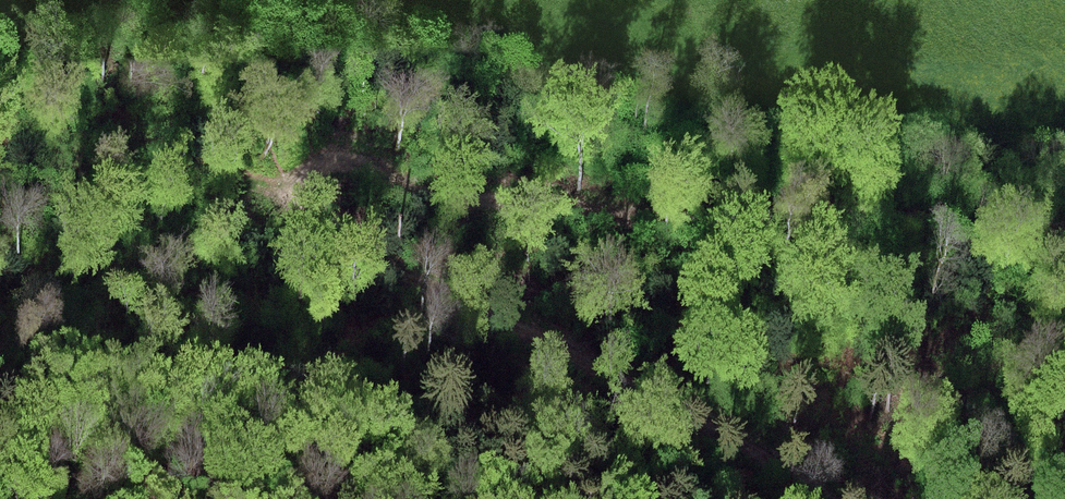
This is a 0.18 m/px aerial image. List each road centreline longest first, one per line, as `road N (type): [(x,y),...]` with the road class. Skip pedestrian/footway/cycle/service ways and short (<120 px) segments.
road 1 (track): [(293,206),(311,168),(353,161),(421,195),(580,213),(834,207),(1064,237)]
road 2 (track): [(686,498),(522,456),(0,377)]
road 3 (track): [(293,206),(321,236),(545,341),(838,498)]
road 4 (track): [(293,206),(216,171),(0,126)]

